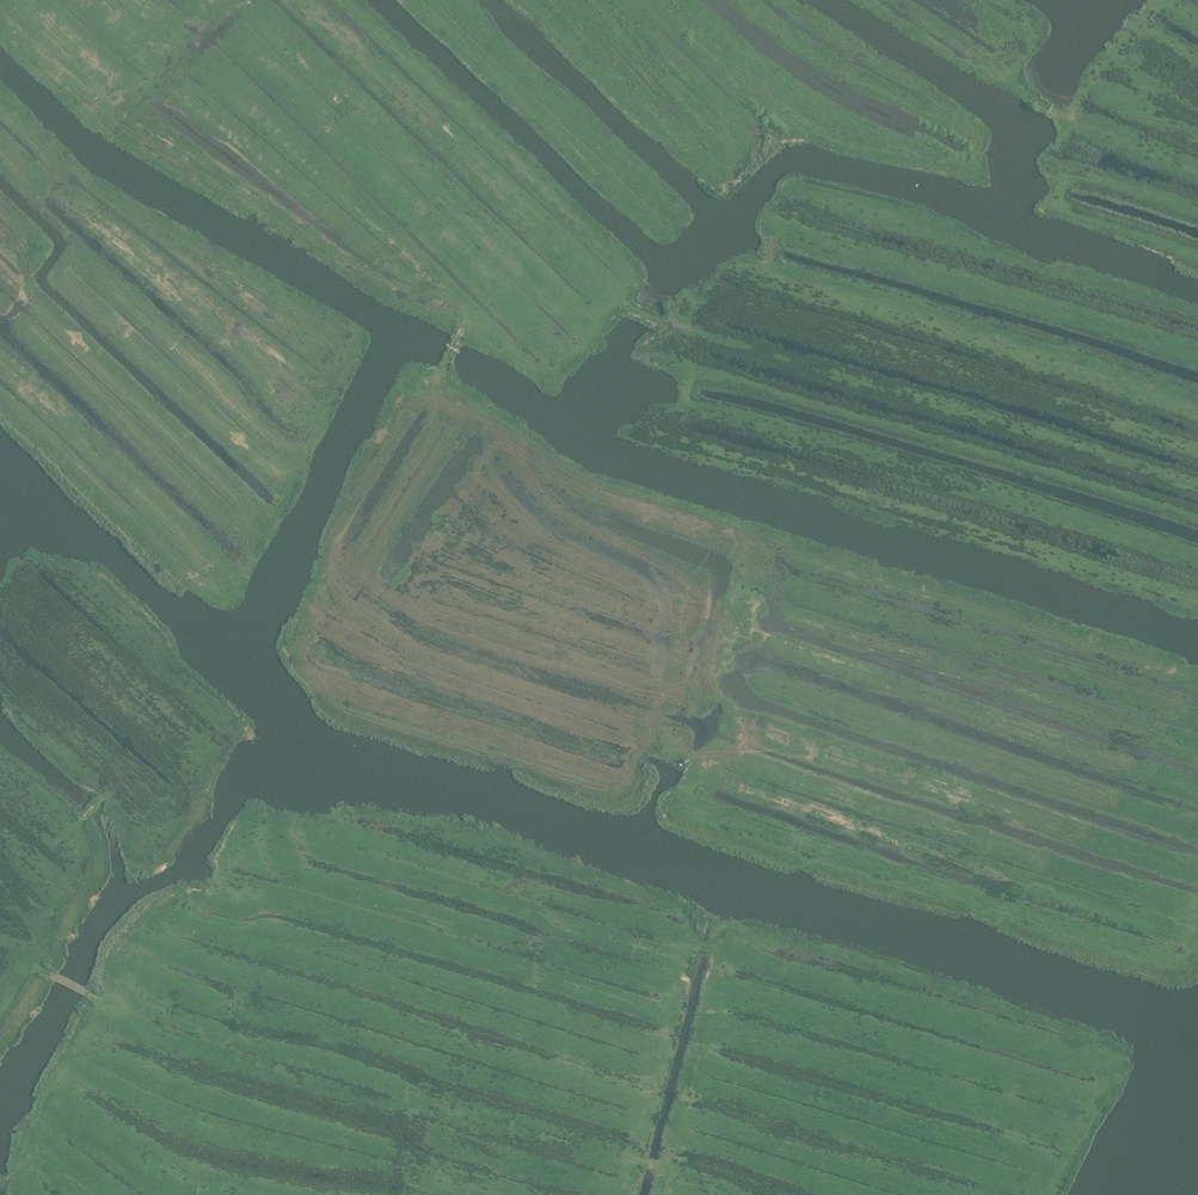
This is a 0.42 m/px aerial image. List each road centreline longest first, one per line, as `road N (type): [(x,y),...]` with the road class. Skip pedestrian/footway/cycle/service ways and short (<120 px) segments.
road 1 (track): [(448,359),(465,312),(445,294),(359,272),(108,119),(0,21)]

